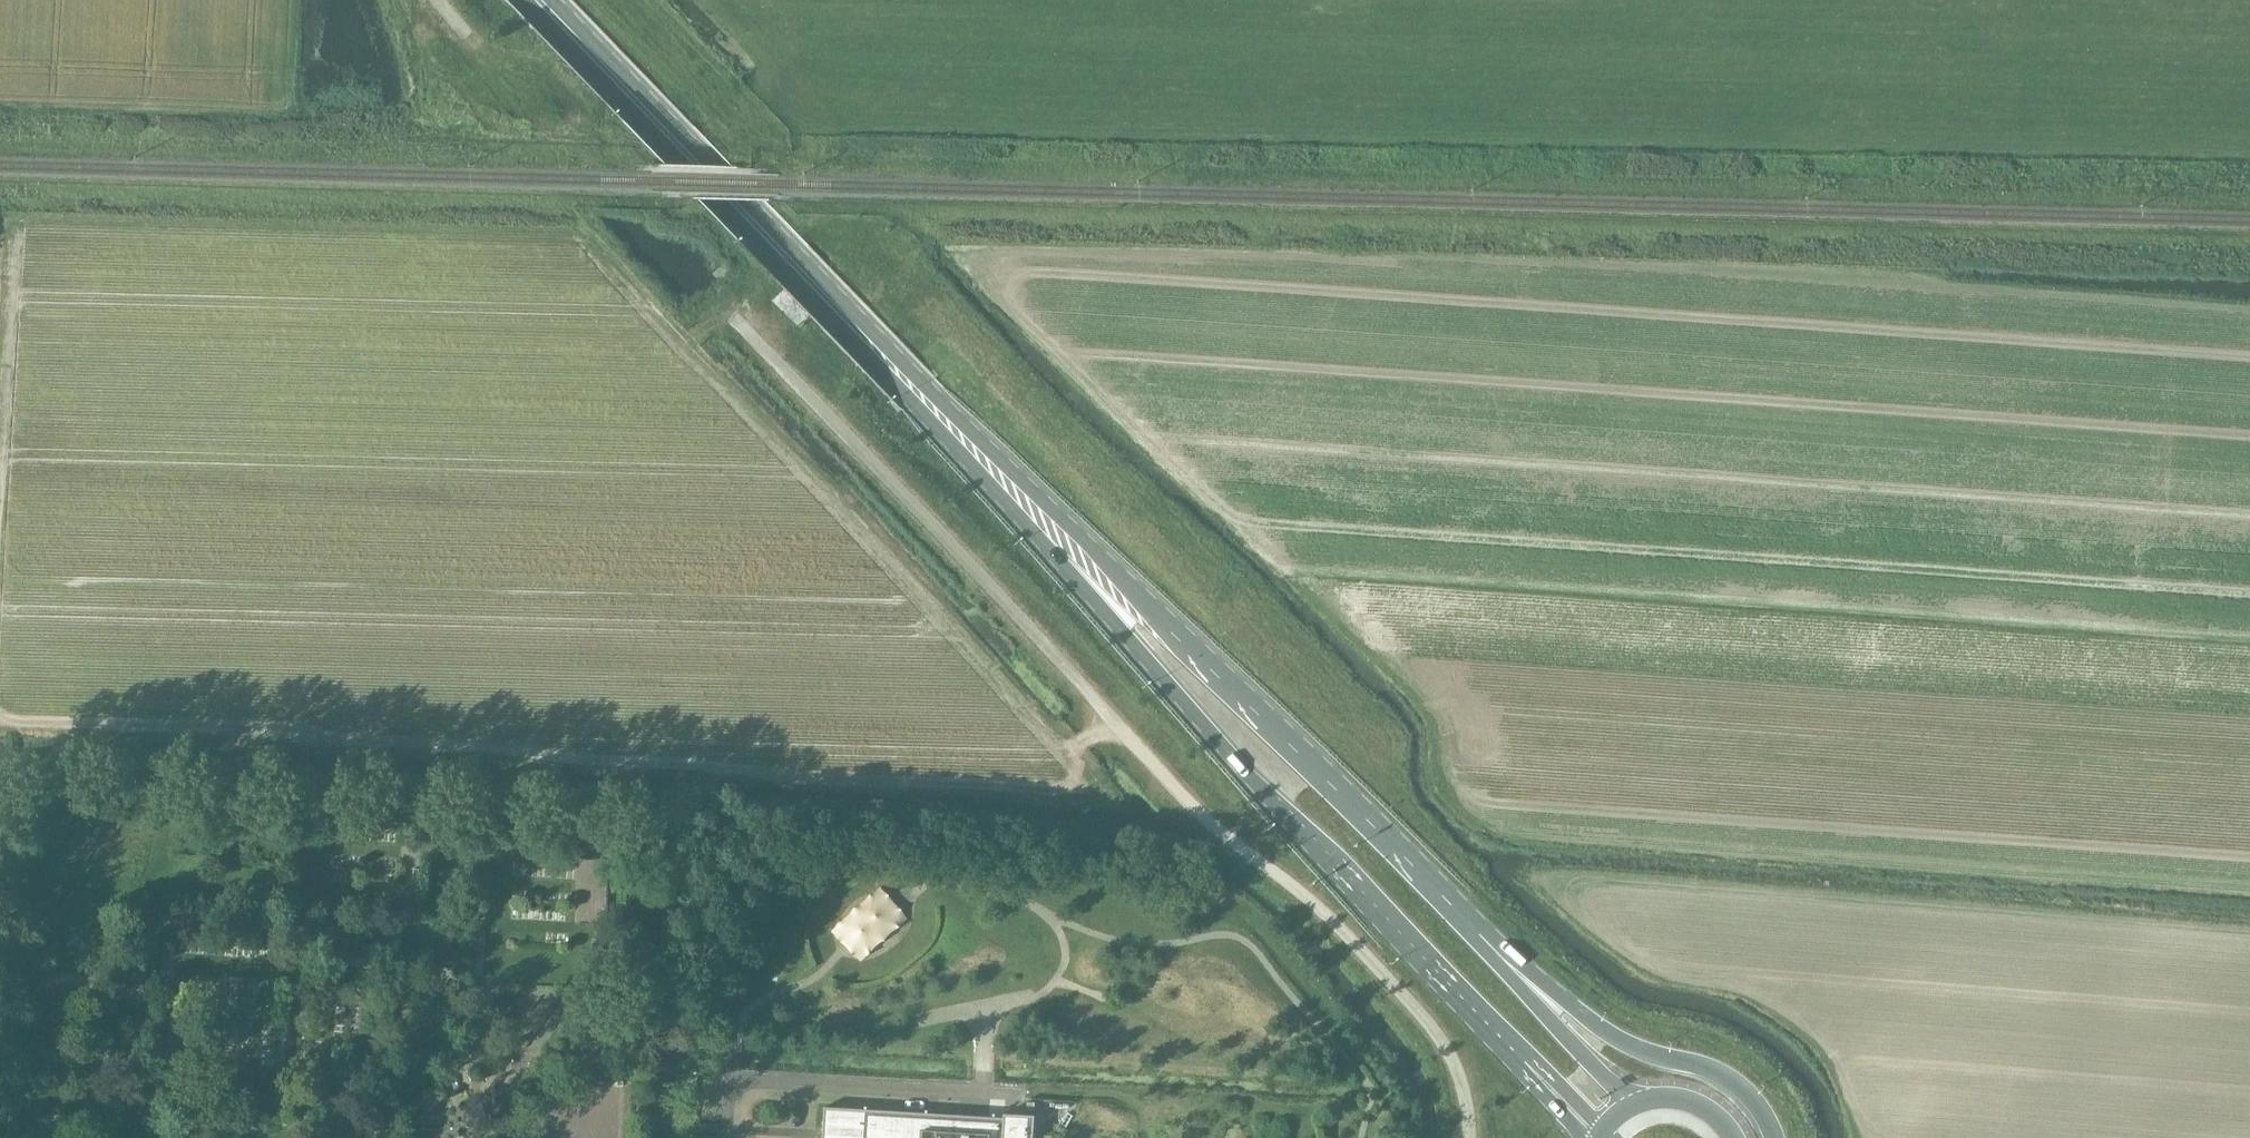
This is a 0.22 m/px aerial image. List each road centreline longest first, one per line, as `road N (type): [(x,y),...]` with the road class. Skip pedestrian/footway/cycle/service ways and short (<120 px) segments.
road 1 (primary): [(535,0),(1053,535)]
road 2 (primary): [(1053,535),(1145,665),(1517,1051)]
road 3 (primary): [(1502,958),(1163,620),(1053,535)]
road 4 (primary): [(1774,1137),(1763,1112),(1731,1080),(1628,1046),(1502,958)]
road 5 (primary): [(1642,1102),(1614,1087),(1502,958)]

